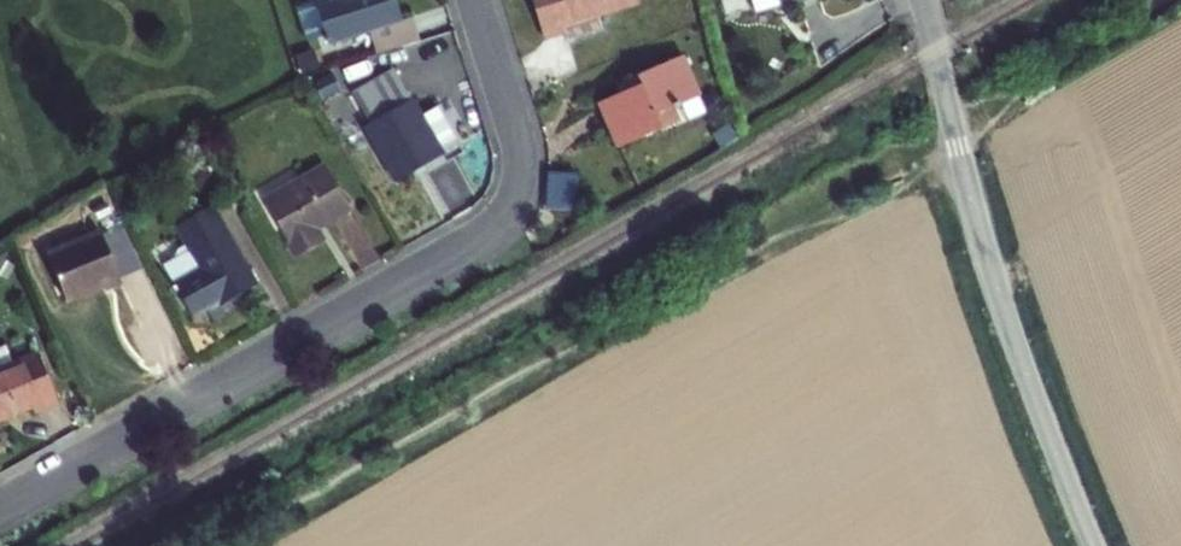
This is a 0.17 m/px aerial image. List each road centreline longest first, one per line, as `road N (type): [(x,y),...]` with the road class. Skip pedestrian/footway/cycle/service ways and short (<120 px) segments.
road 1 (residential): [(0,506),(492,230),(511,204),(518,141),(475,0)]
road 2 (unclassified): [(954,138),(999,297),(1092,545)]
road 3 (residential): [(954,138),(924,0)]

